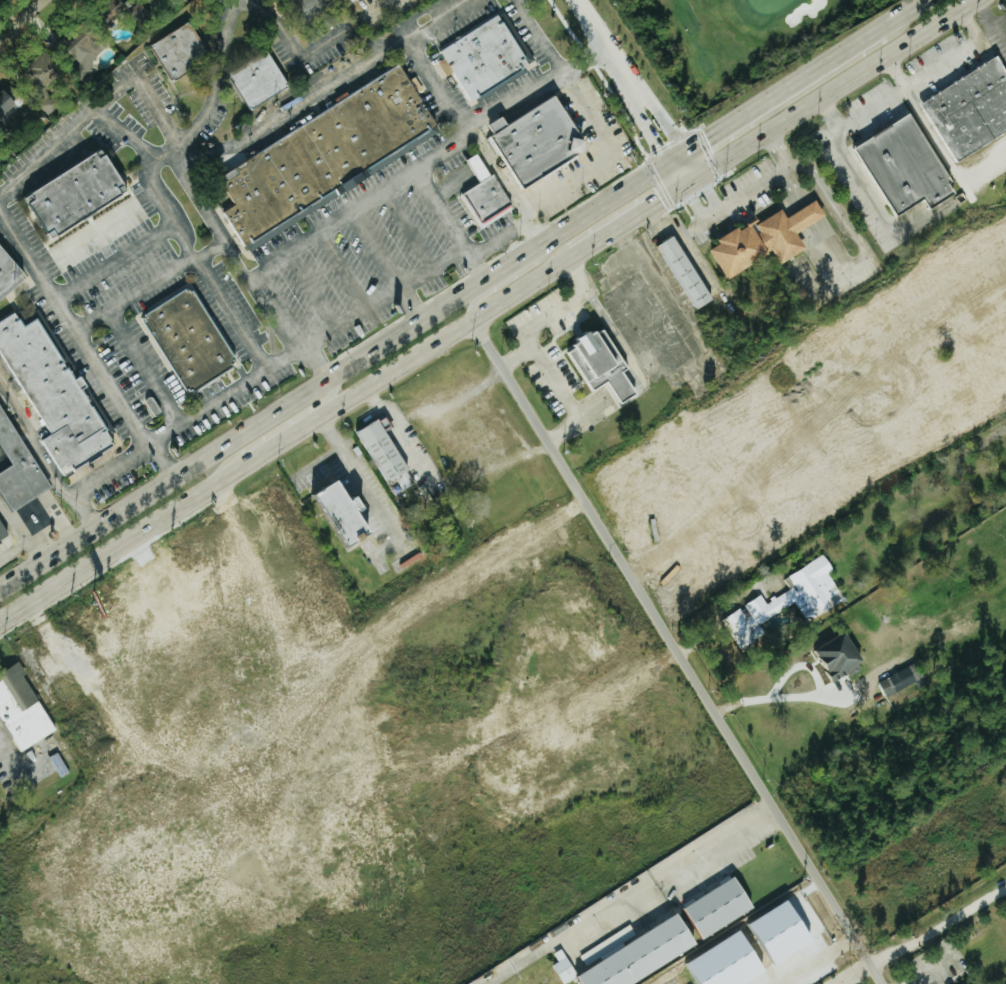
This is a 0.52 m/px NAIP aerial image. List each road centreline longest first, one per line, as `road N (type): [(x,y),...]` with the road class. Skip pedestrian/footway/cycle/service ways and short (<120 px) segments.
road 1 (primary): [(687,152),(0,588)]
road 2 (residential): [(887,983),(668,619),(473,320)]
road 3 (primary): [(0,620),(573,255)]
road 4 (primary): [(701,173),(974,0)]
road 5 (primary): [(879,27),(687,152)]
road 6 (primary): [(214,484),(233,457),(328,396),(328,379)]
road 7 (primary): [(573,255),(701,173)]
road 8 (tertiary): [(701,173),(631,64),(612,56)]
road 9 (tertiary): [(612,56),(671,162)]

